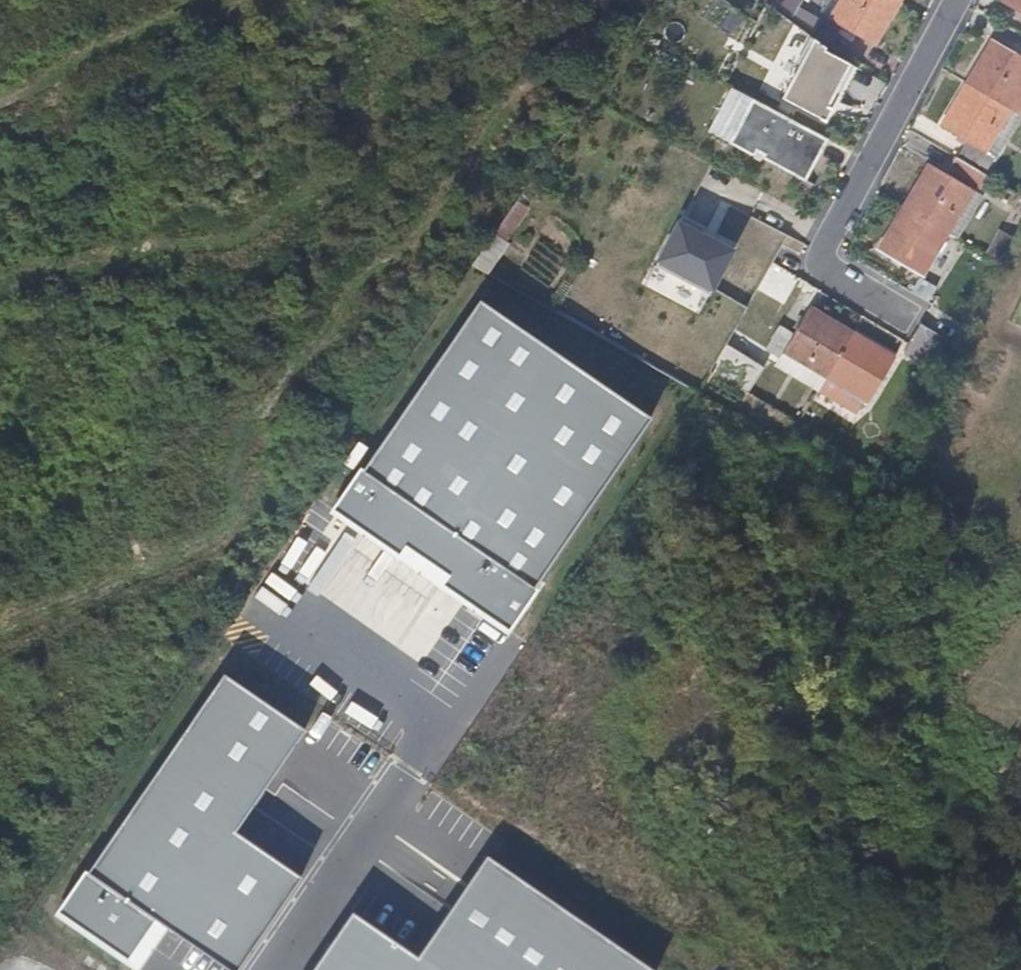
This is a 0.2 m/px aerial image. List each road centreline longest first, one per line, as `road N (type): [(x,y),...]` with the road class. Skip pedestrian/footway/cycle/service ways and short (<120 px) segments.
road 1 (residential): [(897,310),(815,258),(953,0)]

